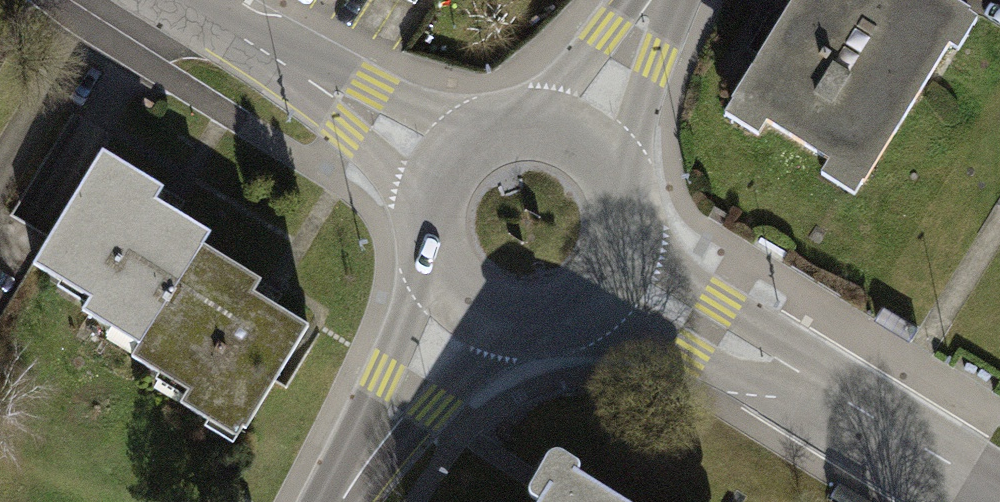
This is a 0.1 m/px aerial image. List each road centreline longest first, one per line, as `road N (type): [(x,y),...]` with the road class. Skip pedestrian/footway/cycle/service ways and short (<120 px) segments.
road 1 (residential): [(617,270),(999,497)]
road 2 (residential): [(186,0),(446,166)]
road 3 (tertiary): [(460,314),(340,501)]
road 4 (tertiary): [(460,314),(513,332),(539,331),(586,311),(617,270)]
road 5 (tertiary): [(657,0),(571,142)]
road 6 (tertiary): [(446,166),(431,190),(423,244),(430,271),(460,314)]
road 7 (tertiary): [(617,270),(624,246),(619,197),(592,156),(571,142)]
road 8 (tertiary): [(571,142),(504,132),(446,166)]

